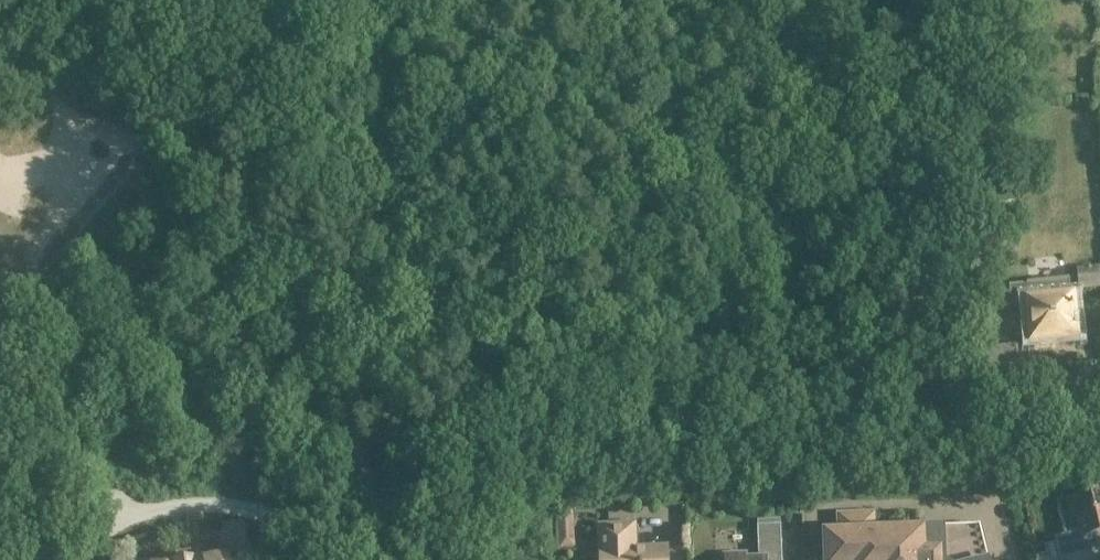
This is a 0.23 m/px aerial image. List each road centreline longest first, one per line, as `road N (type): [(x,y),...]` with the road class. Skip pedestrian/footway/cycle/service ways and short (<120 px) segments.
road 1 (unclassified): [(430,559),(375,499),(349,412),(389,235),(372,0)]
road 2 (track): [(370,559),(235,505),(140,499),(115,505),(88,559)]

